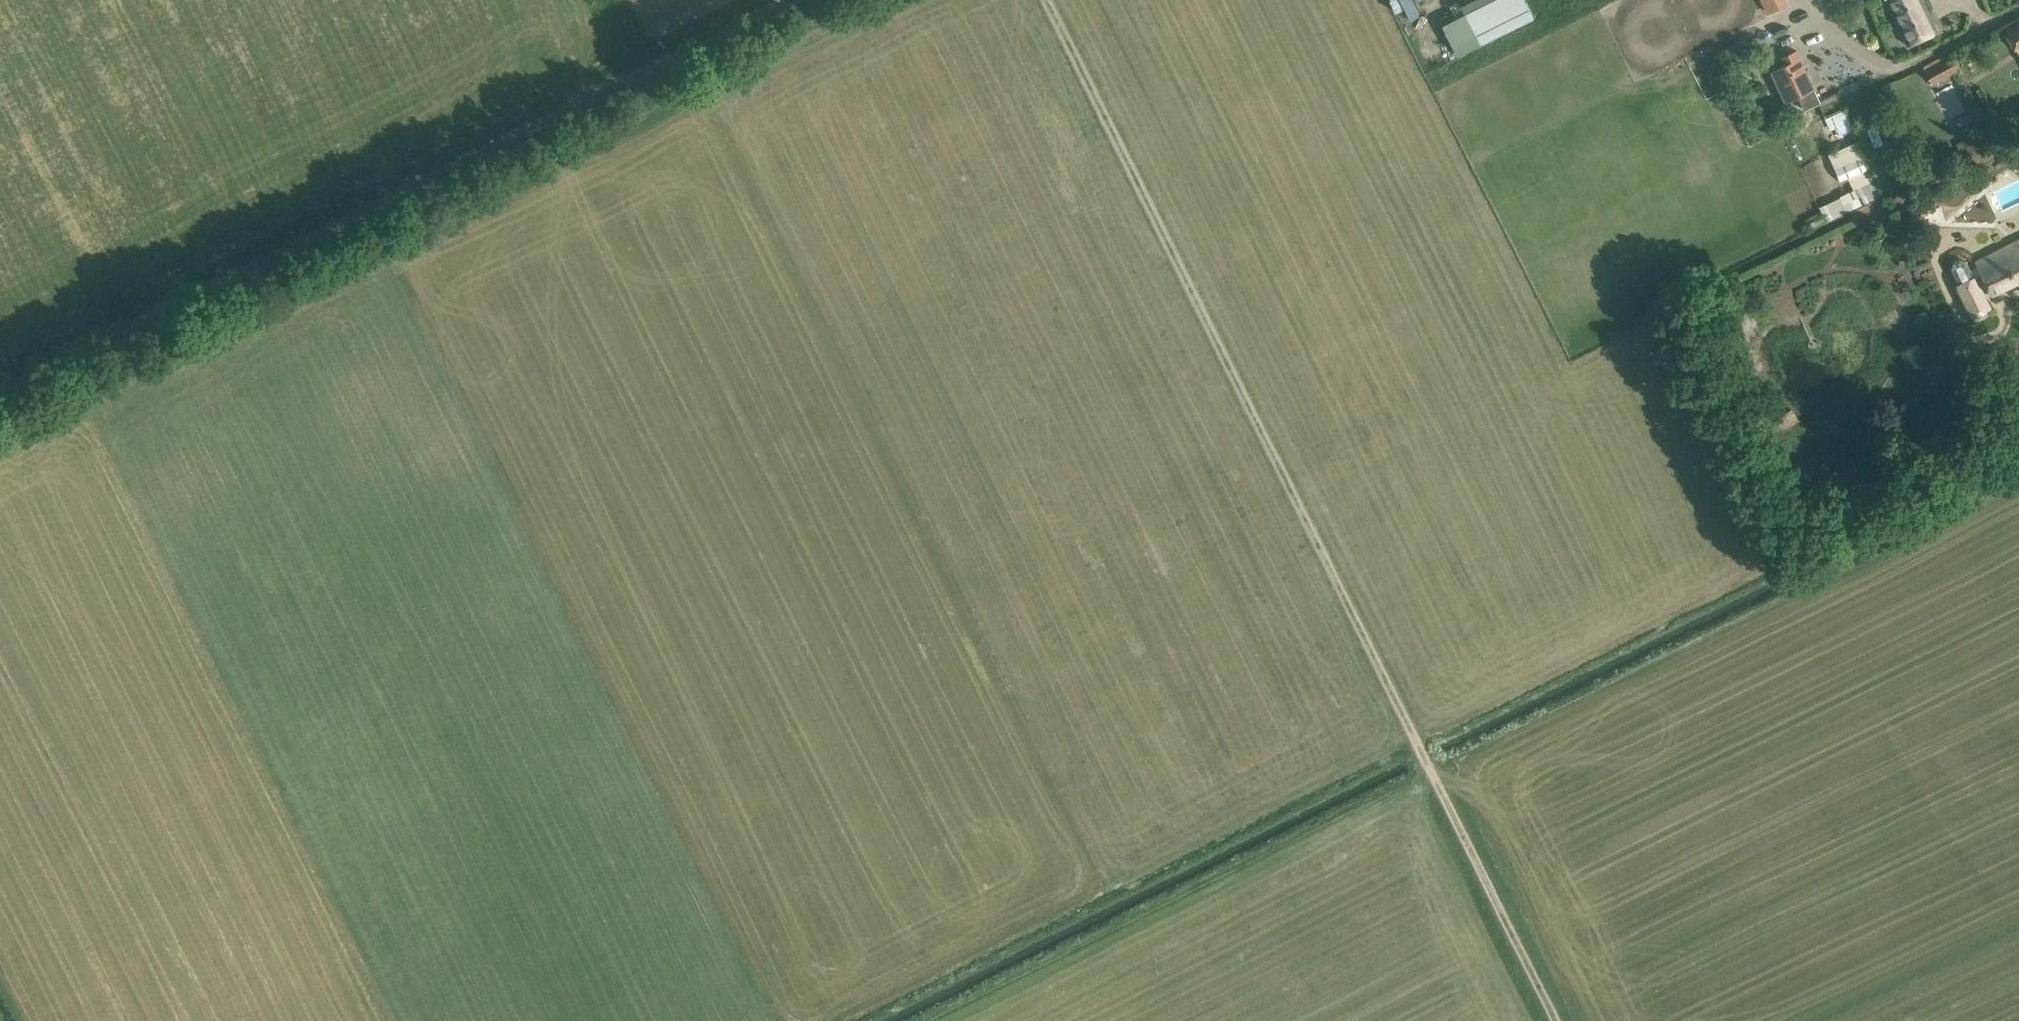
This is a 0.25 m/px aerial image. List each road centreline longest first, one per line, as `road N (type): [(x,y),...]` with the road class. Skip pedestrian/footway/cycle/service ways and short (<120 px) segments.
road 1 (track): [(1559,1020),(1046,0)]
road 2 (unclassified): [(0,394),(791,0)]
road 3 (unclassified): [(1842,98),(2018,11)]

